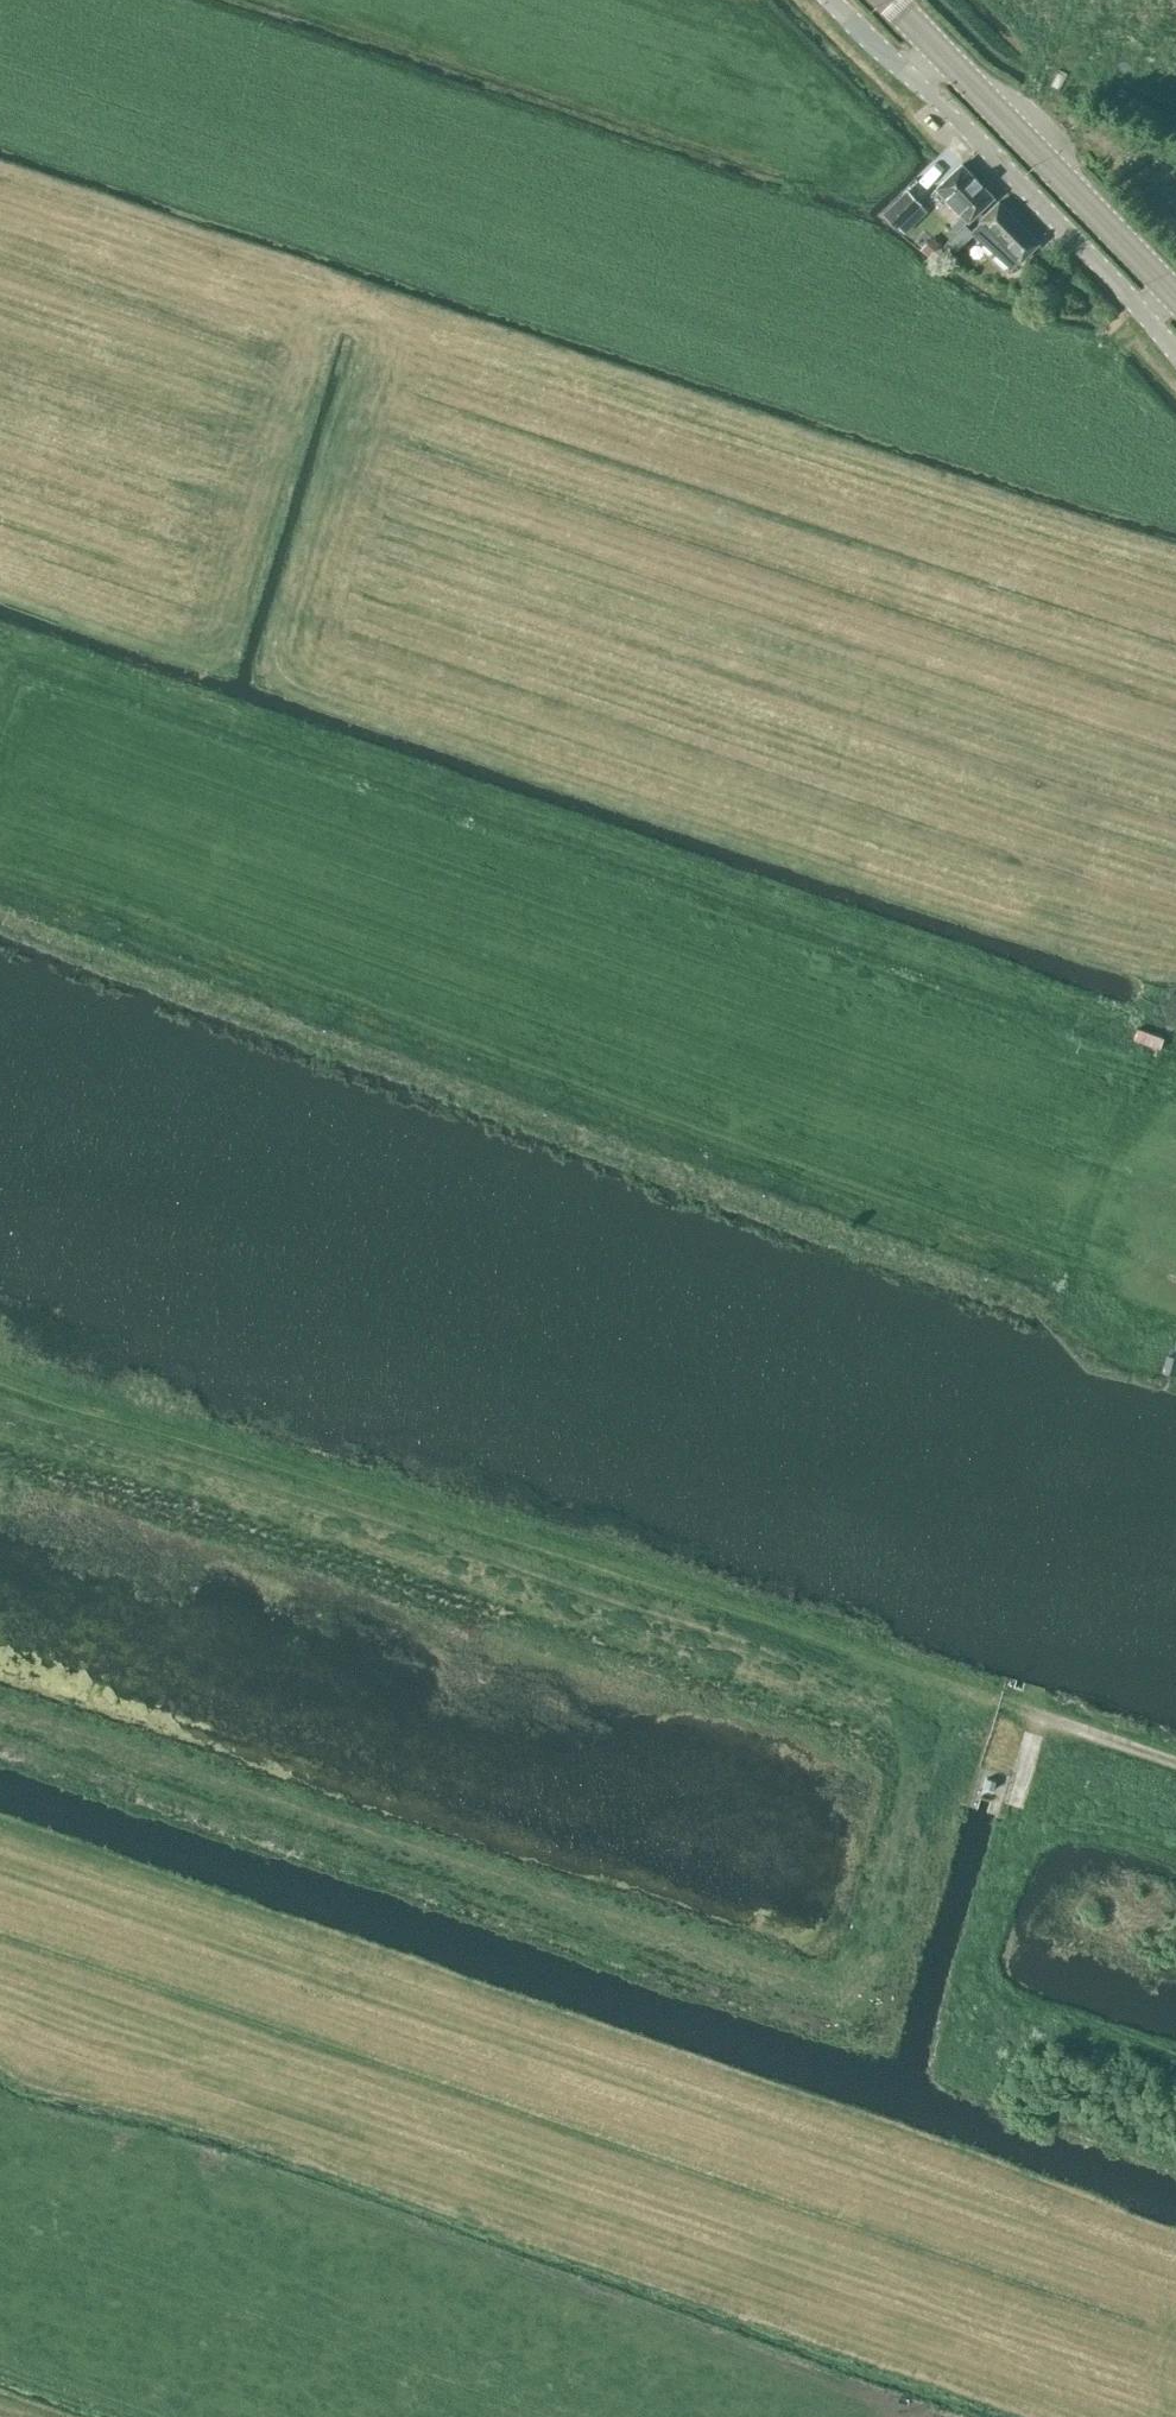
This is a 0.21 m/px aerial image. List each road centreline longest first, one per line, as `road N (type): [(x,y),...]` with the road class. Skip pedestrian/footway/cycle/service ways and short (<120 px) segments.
road 1 (primary): [(1167,290),(940,52)]
road 2 (unclassified): [(911,79),(1143,312)]
road 3 (track): [(1036,1721),(1175,1767)]

